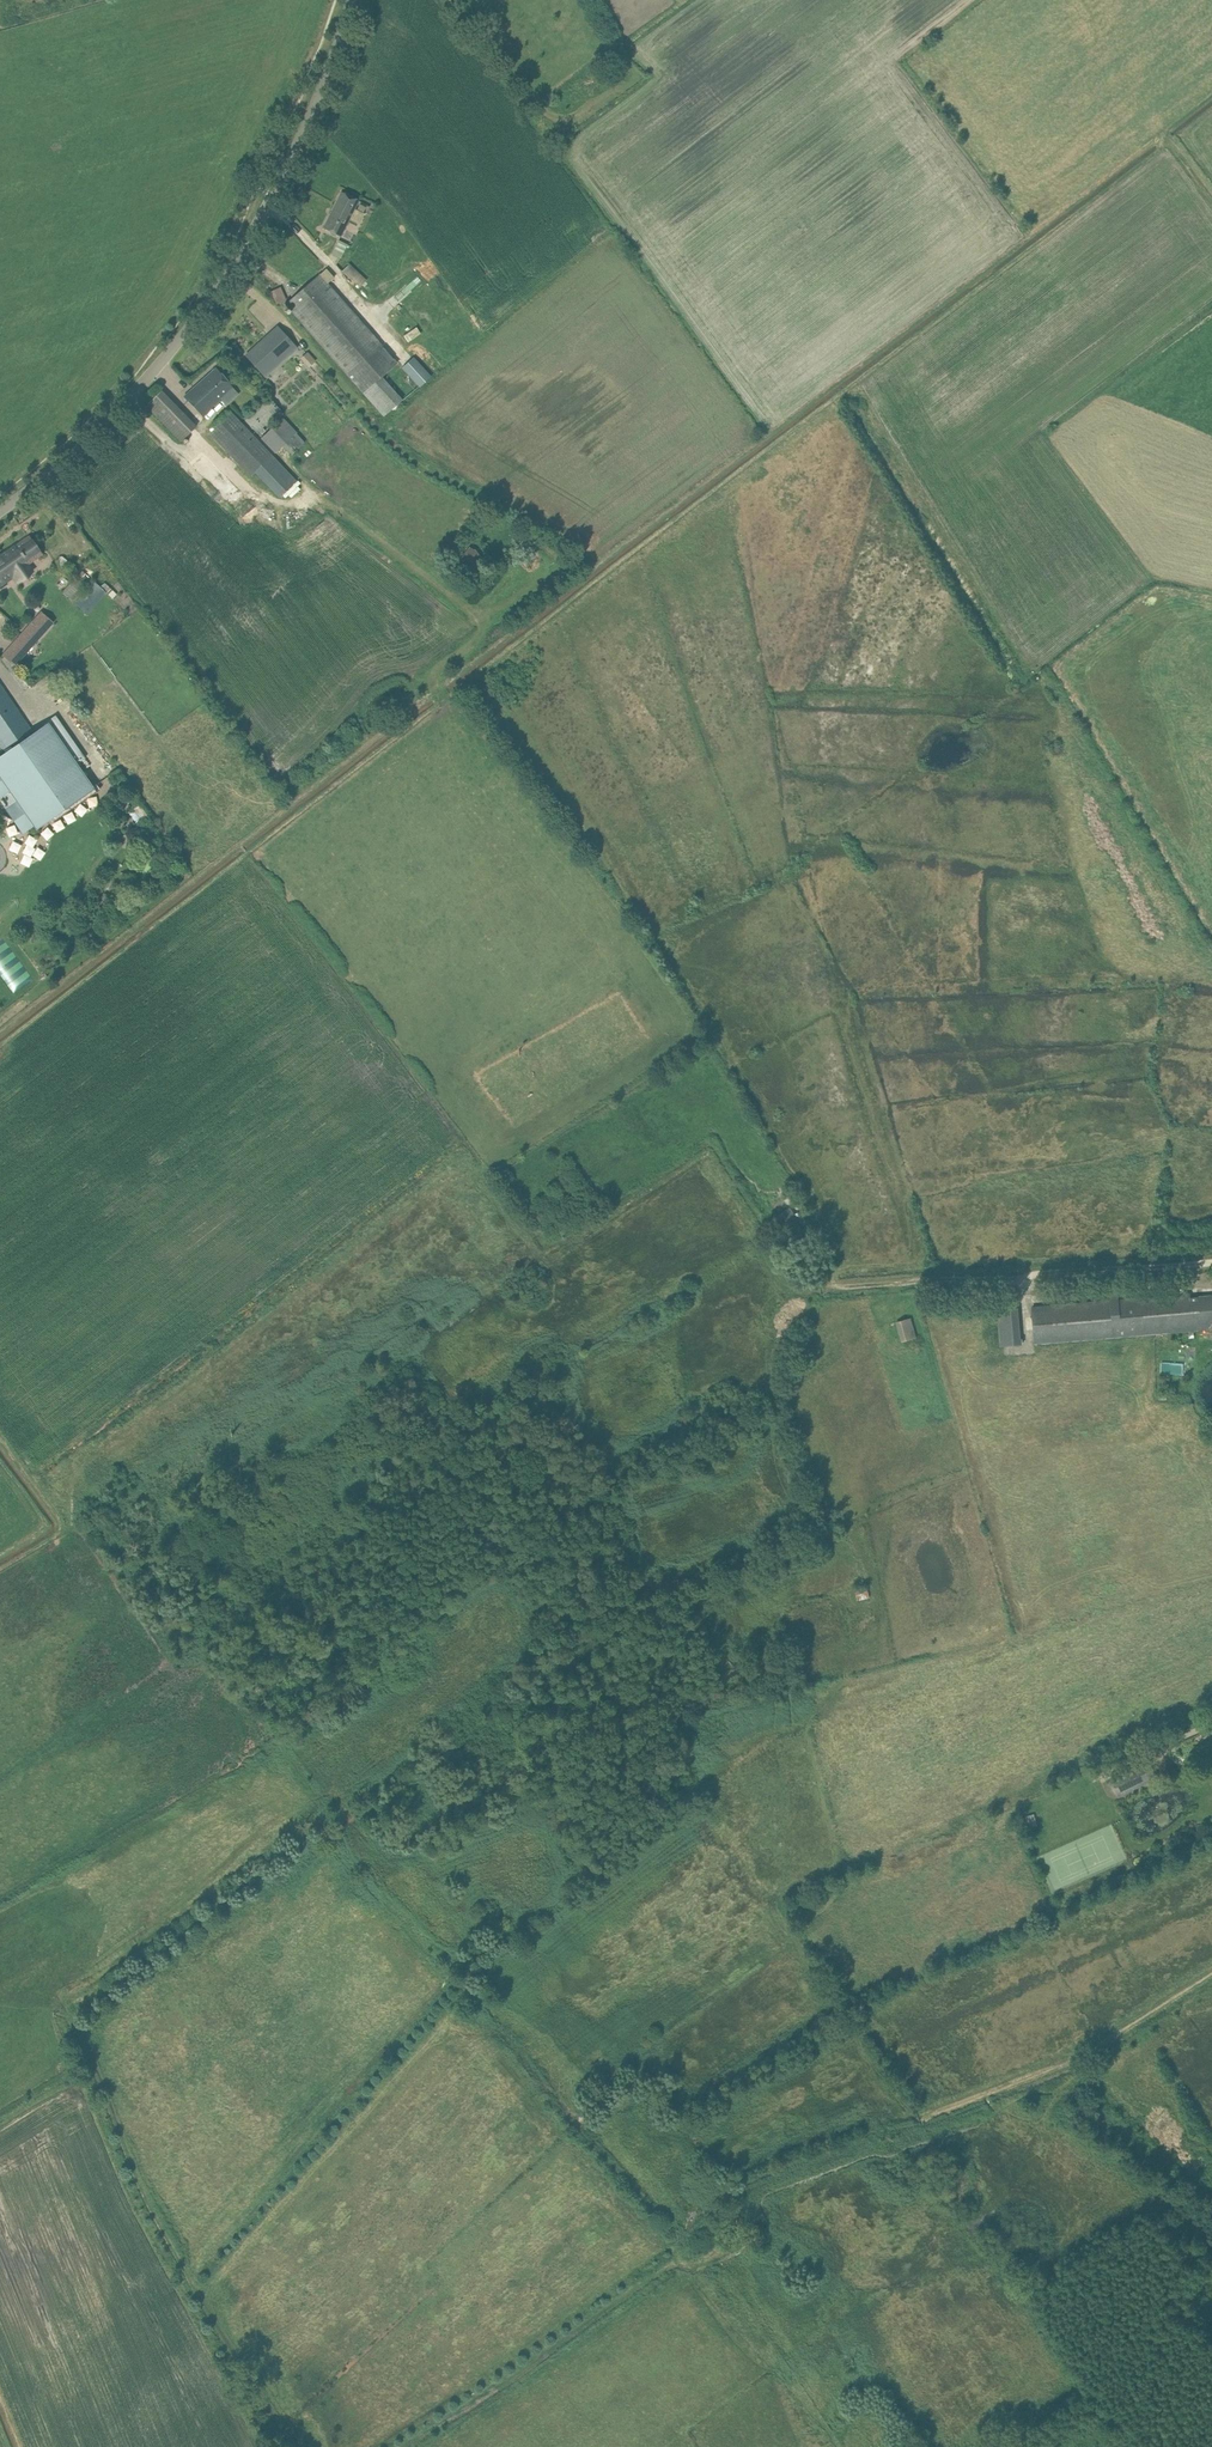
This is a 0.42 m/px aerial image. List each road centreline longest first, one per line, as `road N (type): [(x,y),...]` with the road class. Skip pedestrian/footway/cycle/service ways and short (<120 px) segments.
road 1 (unclassified): [(0,510),(103,423),(214,292),(293,154),(351,0)]
road 2 (track): [(71,2021),(141,2189),(291,2446)]
road 3 (unclassified): [(829,1286),(1211,1262)]

